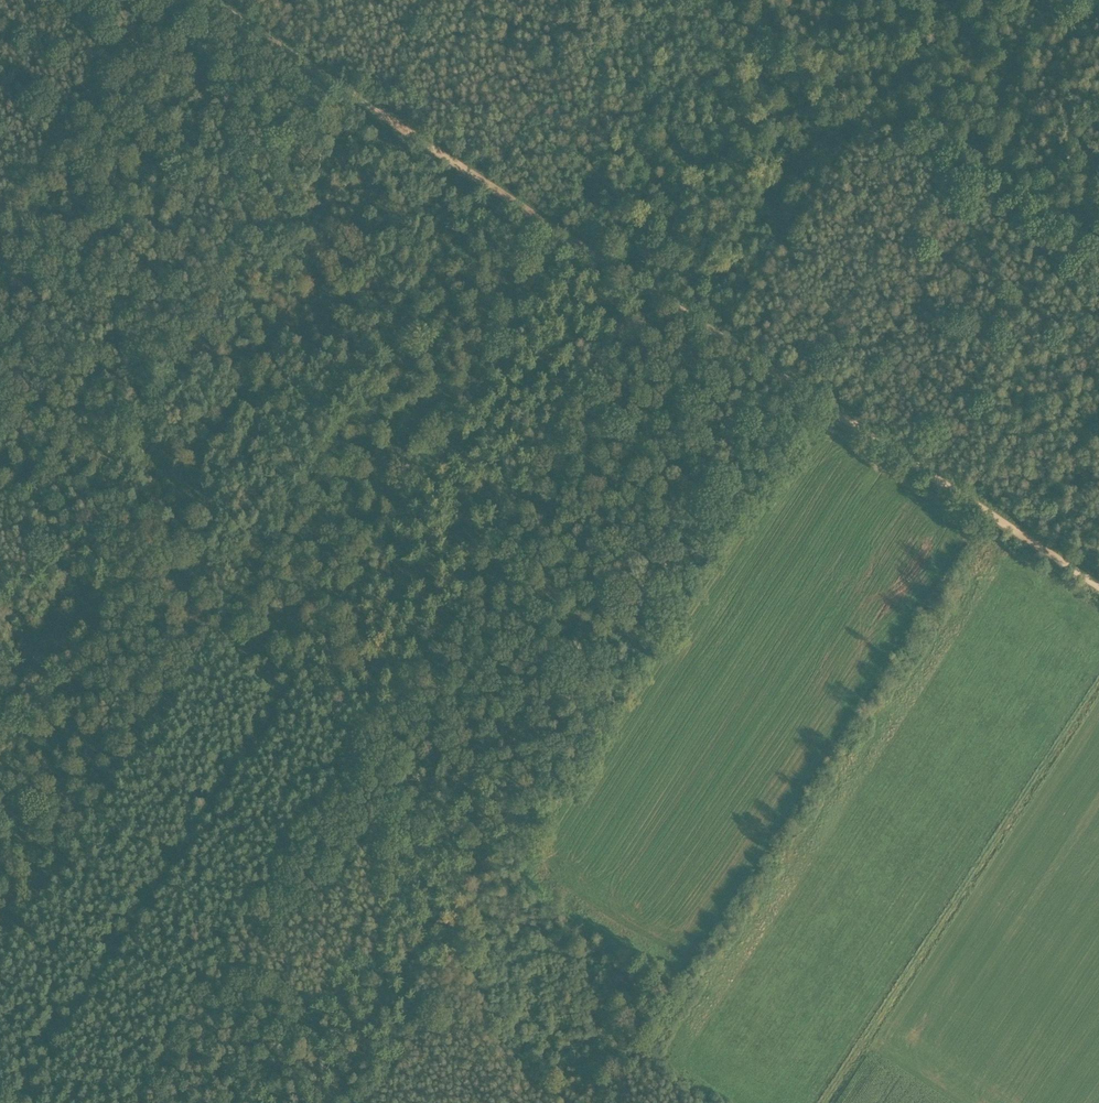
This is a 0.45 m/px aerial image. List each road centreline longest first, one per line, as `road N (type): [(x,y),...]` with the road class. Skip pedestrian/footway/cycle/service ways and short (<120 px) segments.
road 1 (track): [(1098,590),(211,0)]
road 2 (track): [(829,1102),(1098,686)]
road 3 (track): [(255,1102),(476,761)]

